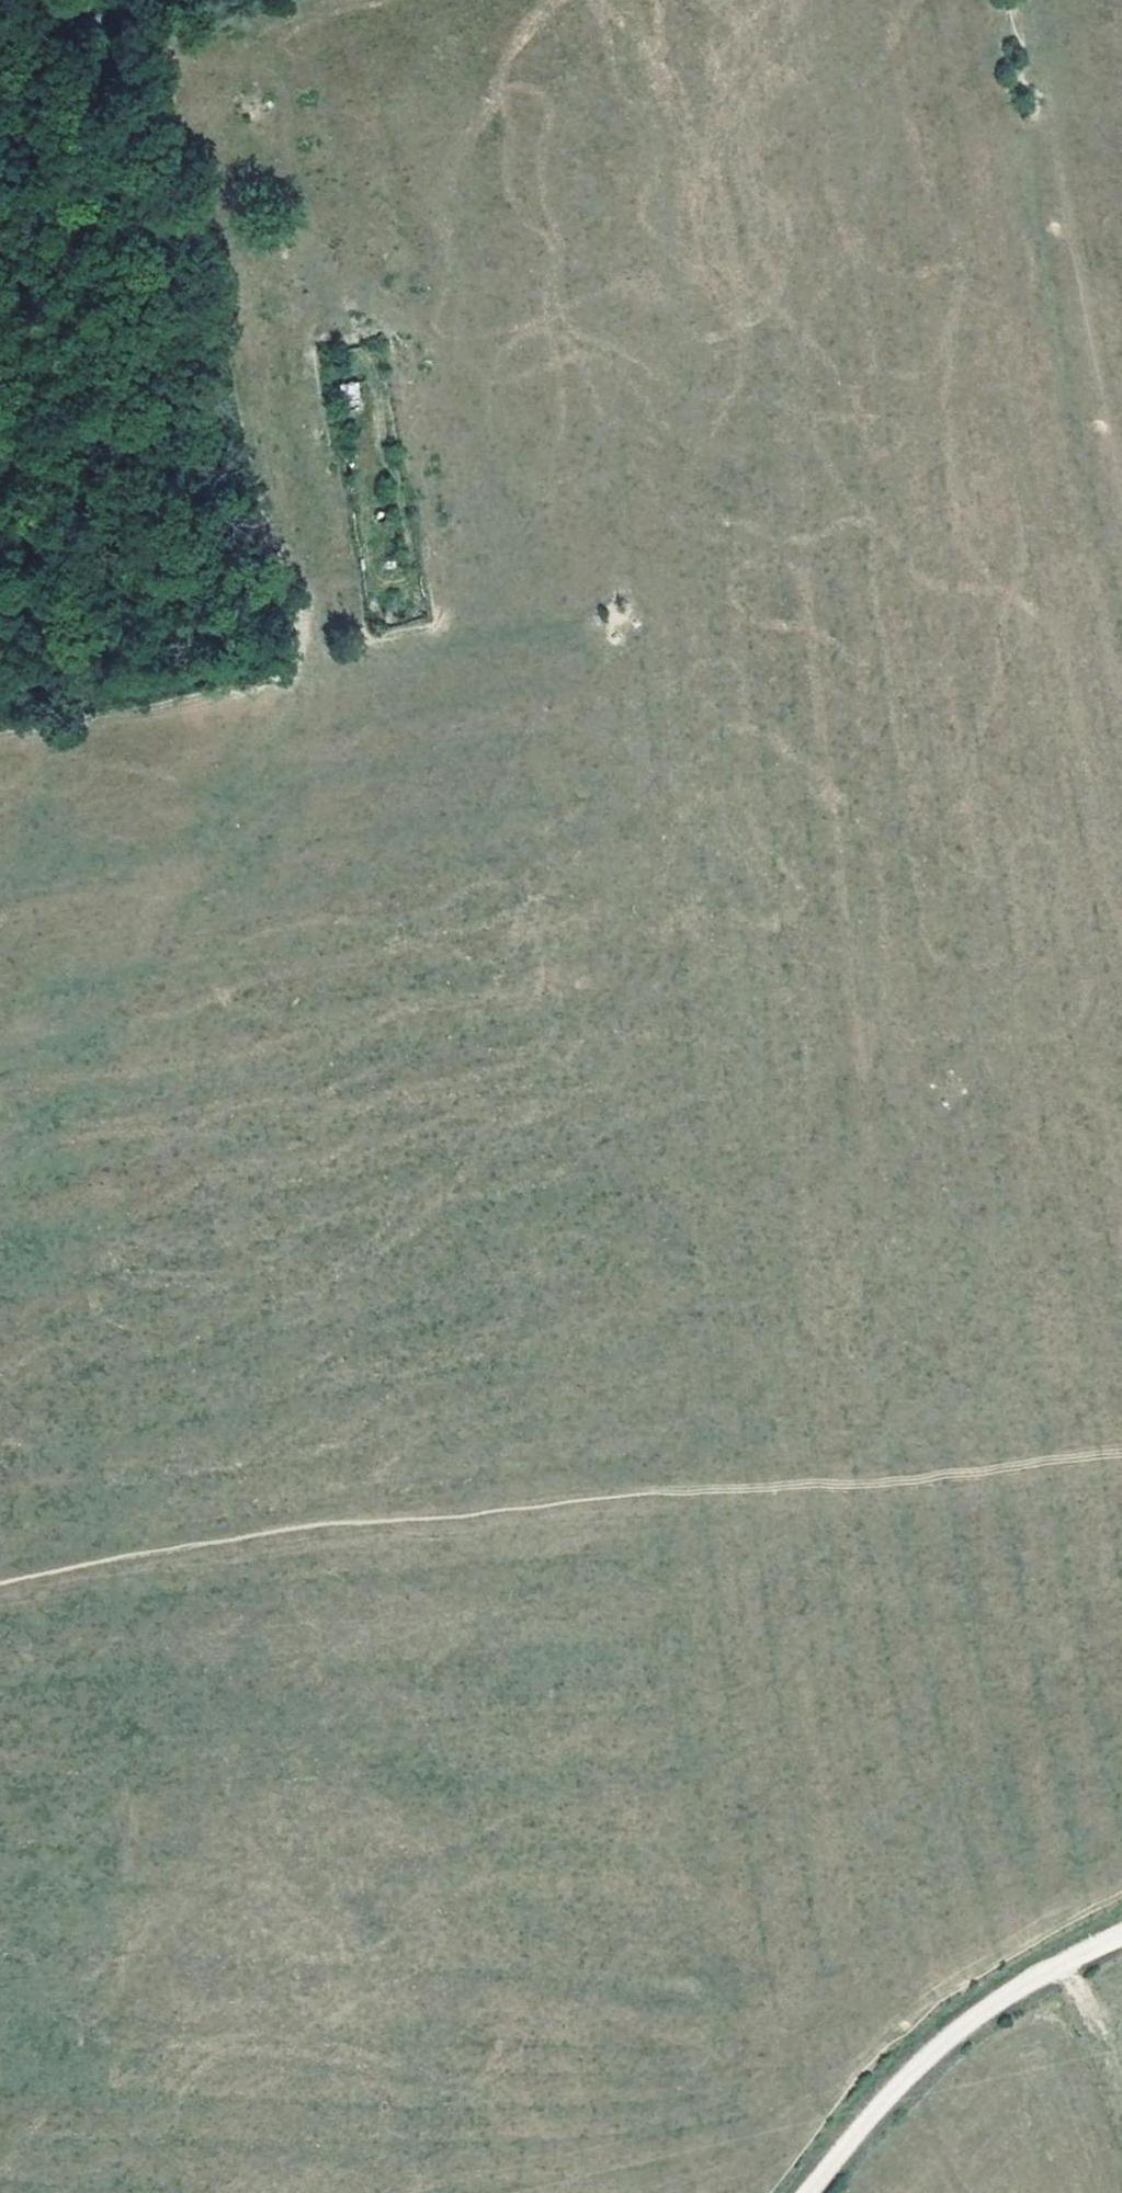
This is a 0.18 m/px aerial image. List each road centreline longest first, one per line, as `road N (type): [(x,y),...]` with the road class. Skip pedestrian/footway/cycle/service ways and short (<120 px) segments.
road 1 (track): [(821,2192),(1001,2021),(1121,1960)]
road 2 (track): [(0,51),(185,0)]

